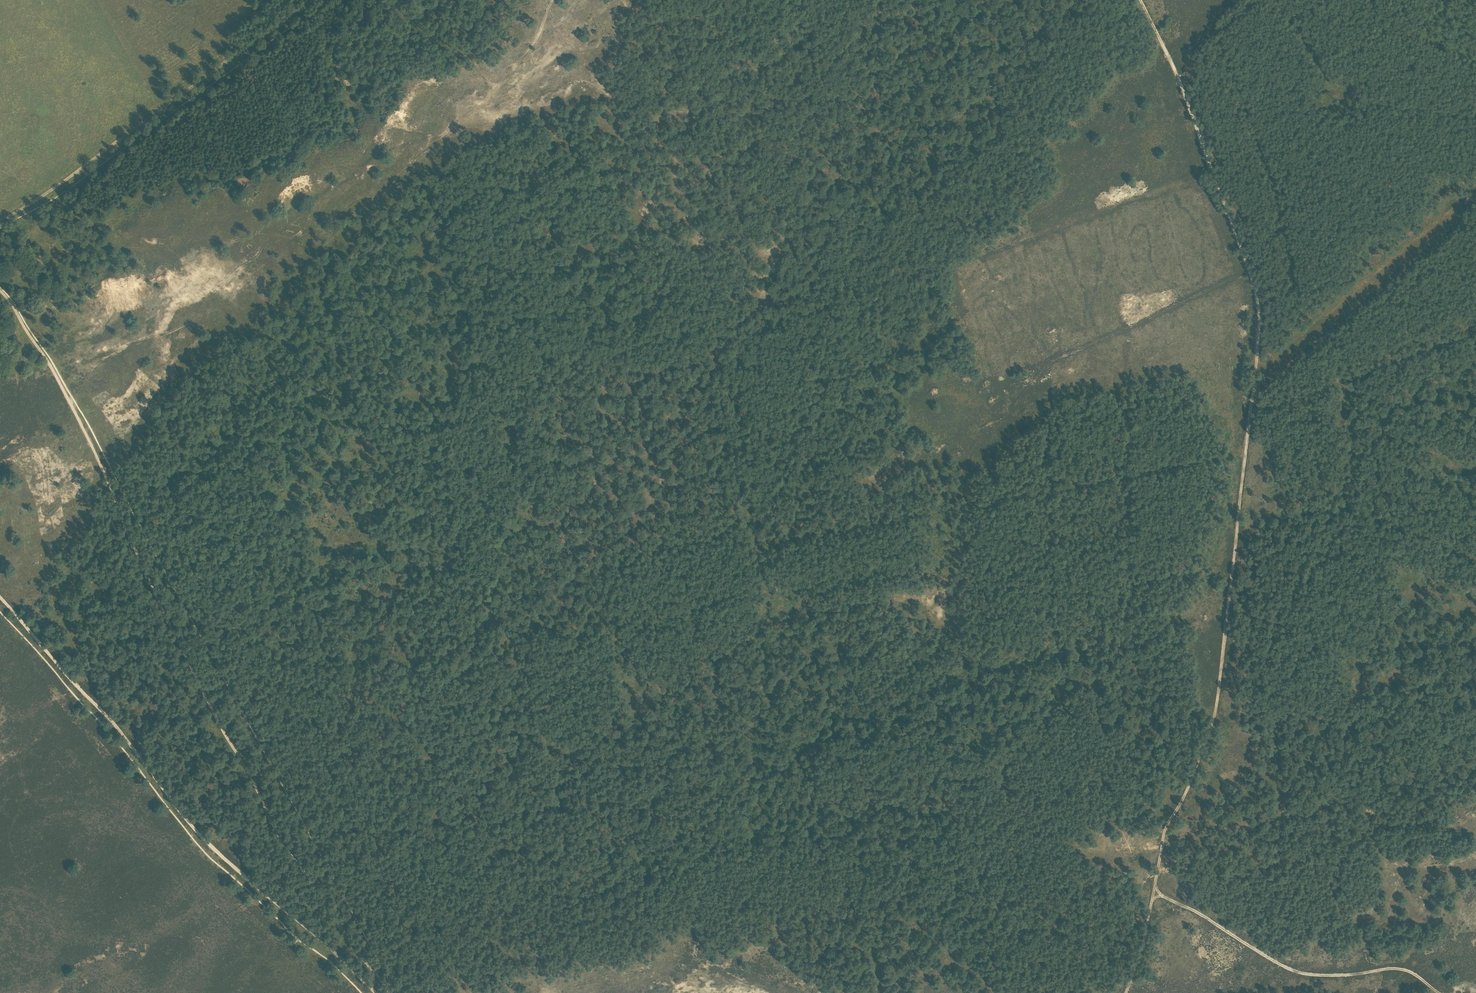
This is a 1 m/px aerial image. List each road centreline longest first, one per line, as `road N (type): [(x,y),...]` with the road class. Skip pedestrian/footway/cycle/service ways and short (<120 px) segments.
road 1 (track): [(1126,992),(1164,827),(1183,801),(1217,705),(1260,319),(1181,85),(1141,0)]
road 2 (track): [(0,293),(90,441),(269,821),(390,992)]
road 3 (track): [(0,595),(117,726),(207,843),(378,992)]
road 4 (track): [(0,221),(312,0)]
road 5 (track): [(1154,891),(1295,971),(1328,976),(1402,969),(1439,992)]
road 6 (track): [(553,0),(533,45),(494,83),(409,0)]

